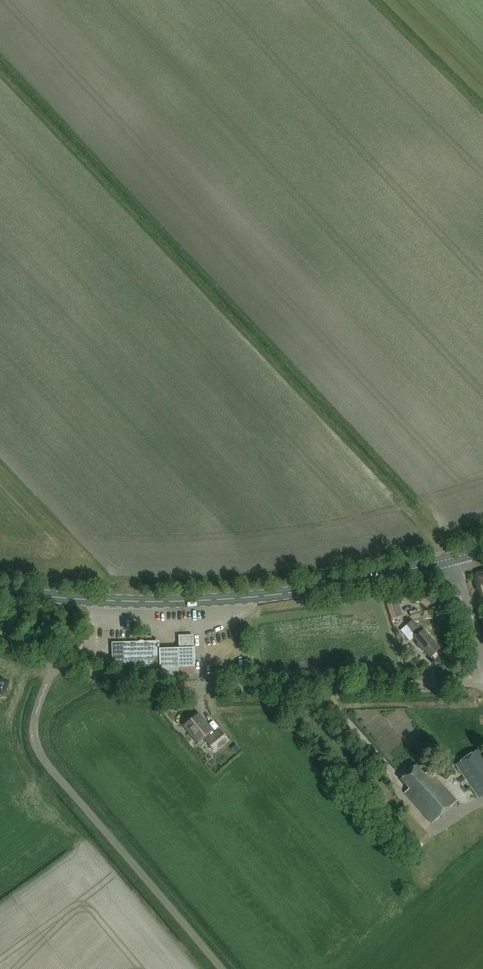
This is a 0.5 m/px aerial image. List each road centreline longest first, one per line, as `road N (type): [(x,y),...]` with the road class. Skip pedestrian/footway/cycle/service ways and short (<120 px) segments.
road 1 (primary): [(0,590),(157,602),(267,595),(452,558)]
road 2 (unclassified): [(482,682),(161,688),(57,658)]
road 3 (unclassified): [(219,968),(44,761),(35,717),(57,658)]

